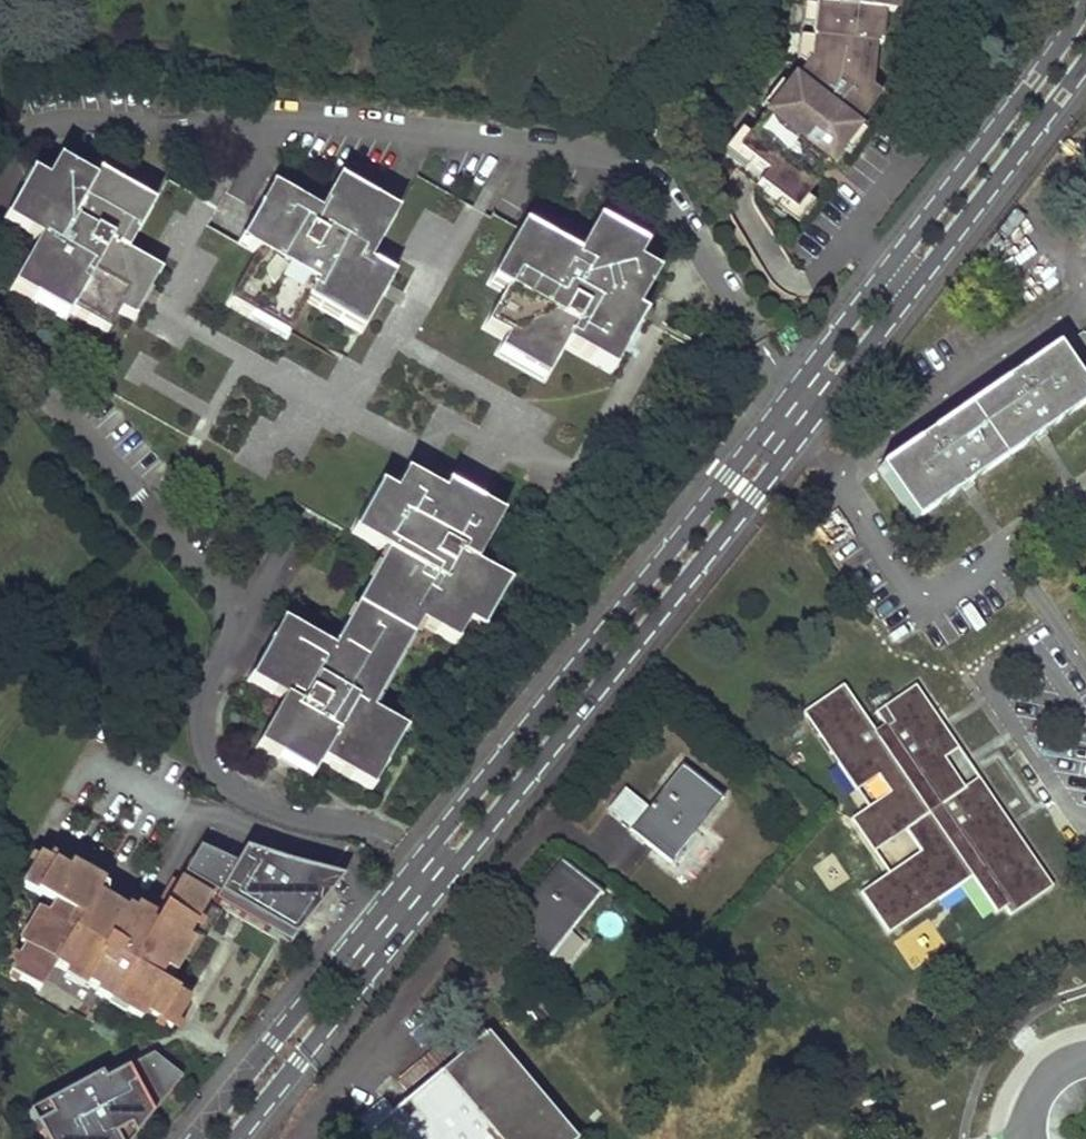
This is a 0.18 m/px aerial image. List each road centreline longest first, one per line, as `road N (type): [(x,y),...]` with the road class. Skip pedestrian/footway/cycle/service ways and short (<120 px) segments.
road 1 (tertiary): [(1085,0),(726,476),(196,1138)]
road 2 (tertiary): [(239,1138),(755,496),(1085,63)]

